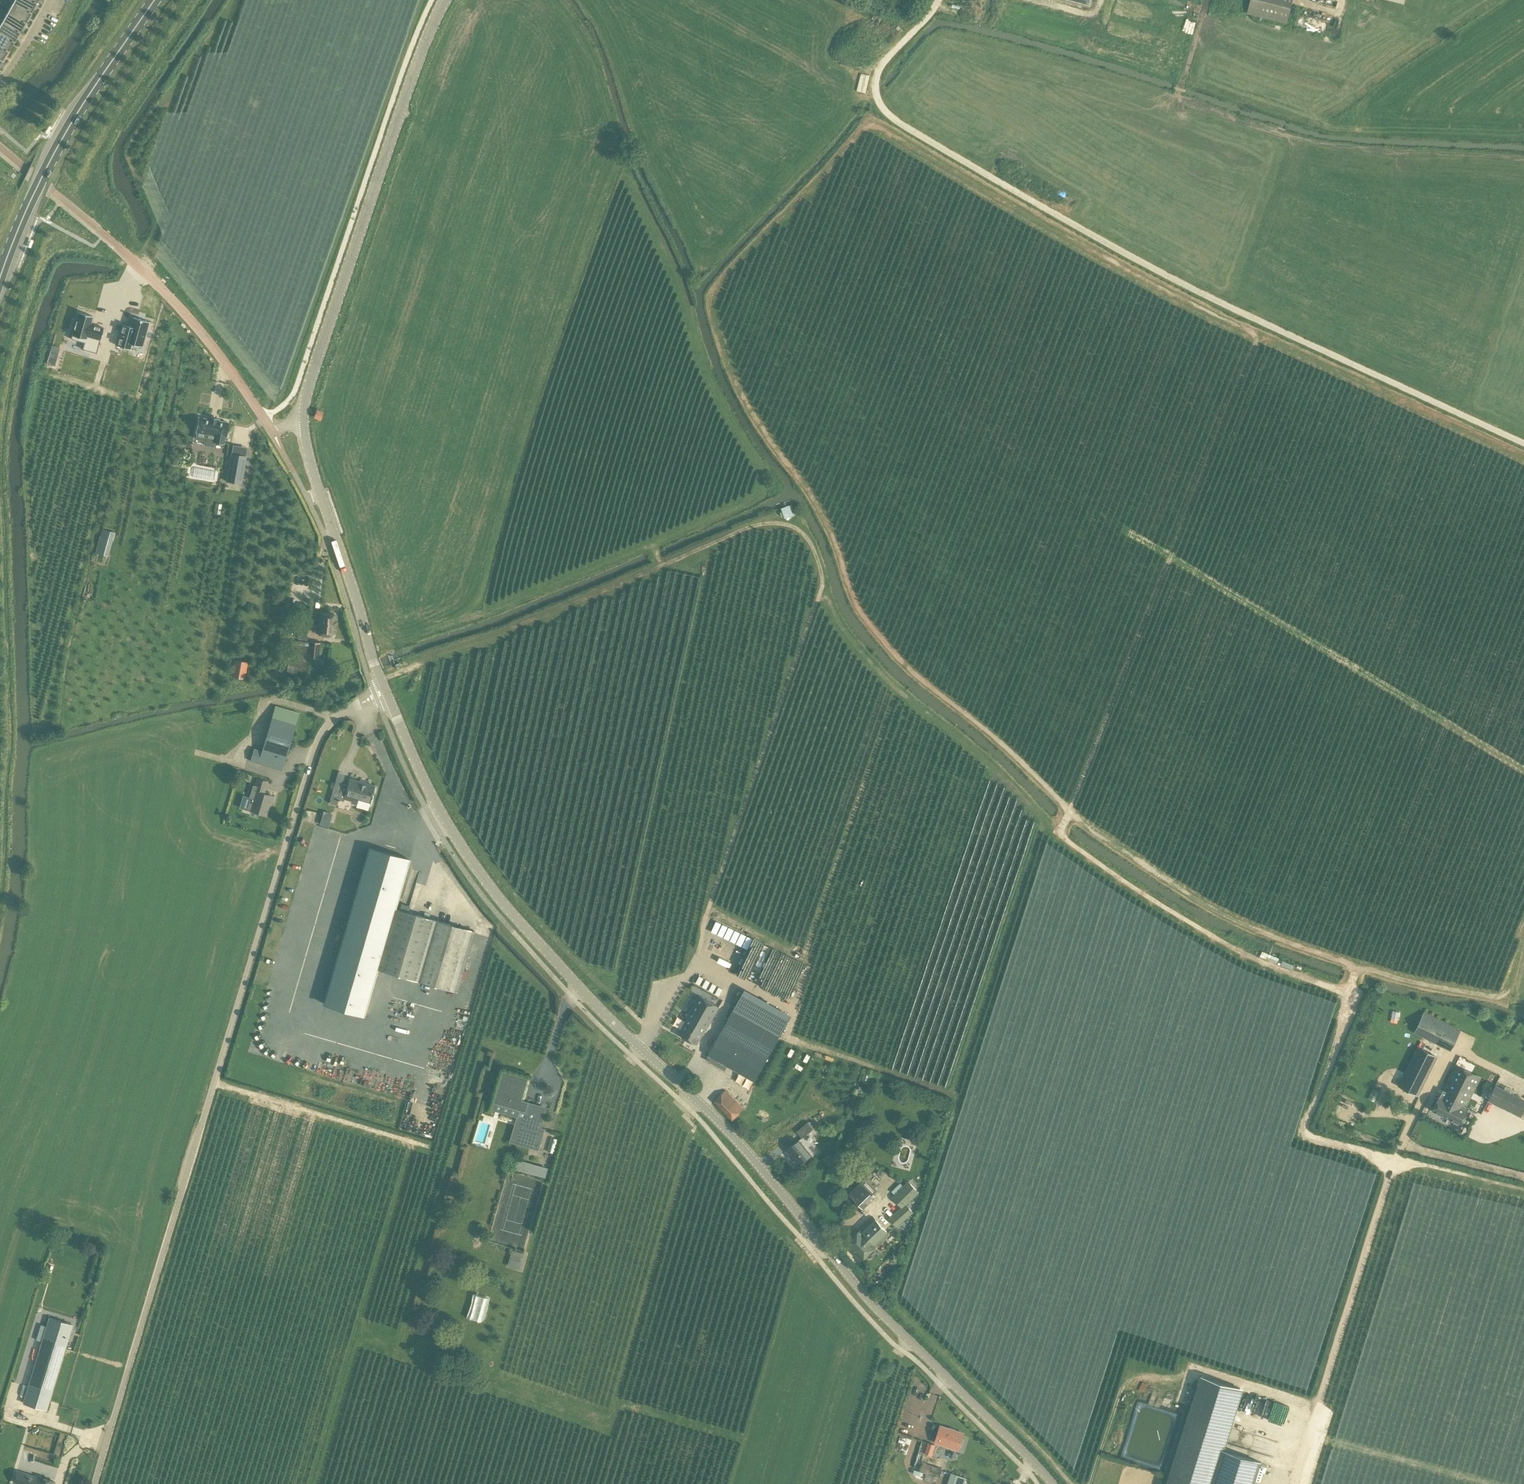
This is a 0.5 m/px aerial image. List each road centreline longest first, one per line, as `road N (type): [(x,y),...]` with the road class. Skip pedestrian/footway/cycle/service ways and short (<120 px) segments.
road 1 (track): [(1070,811),(904,664),(863,616),(832,534),(728,362),(717,299),(731,268),(863,129),(878,126),(1258,337)]
road 2 (track): [(1395,1157),(1309,1133),(1354,1008),(1347,993),(1205,931),(1057,832),(1258,337)]
road 3 (tertiary): [(1052,1483),(861,1290),(720,1123),(504,904),(430,792),(387,692)]
road 4 (unclassified): [(94,1483),(317,743),(337,718),(387,692)]
road 5 (track): [(939,0),(876,75),(887,113),(1172,277),(1523,443)]
road 6 (tertiary): [(304,420),(314,369),(445,0)]
road 7 (secondary): [(0,279),(59,144),(154,0)]
road 8 (tertiary): [(387,692),(304,420)]
road 9 (unclassified): [(127,254),(201,331),(273,433),(304,420)]

